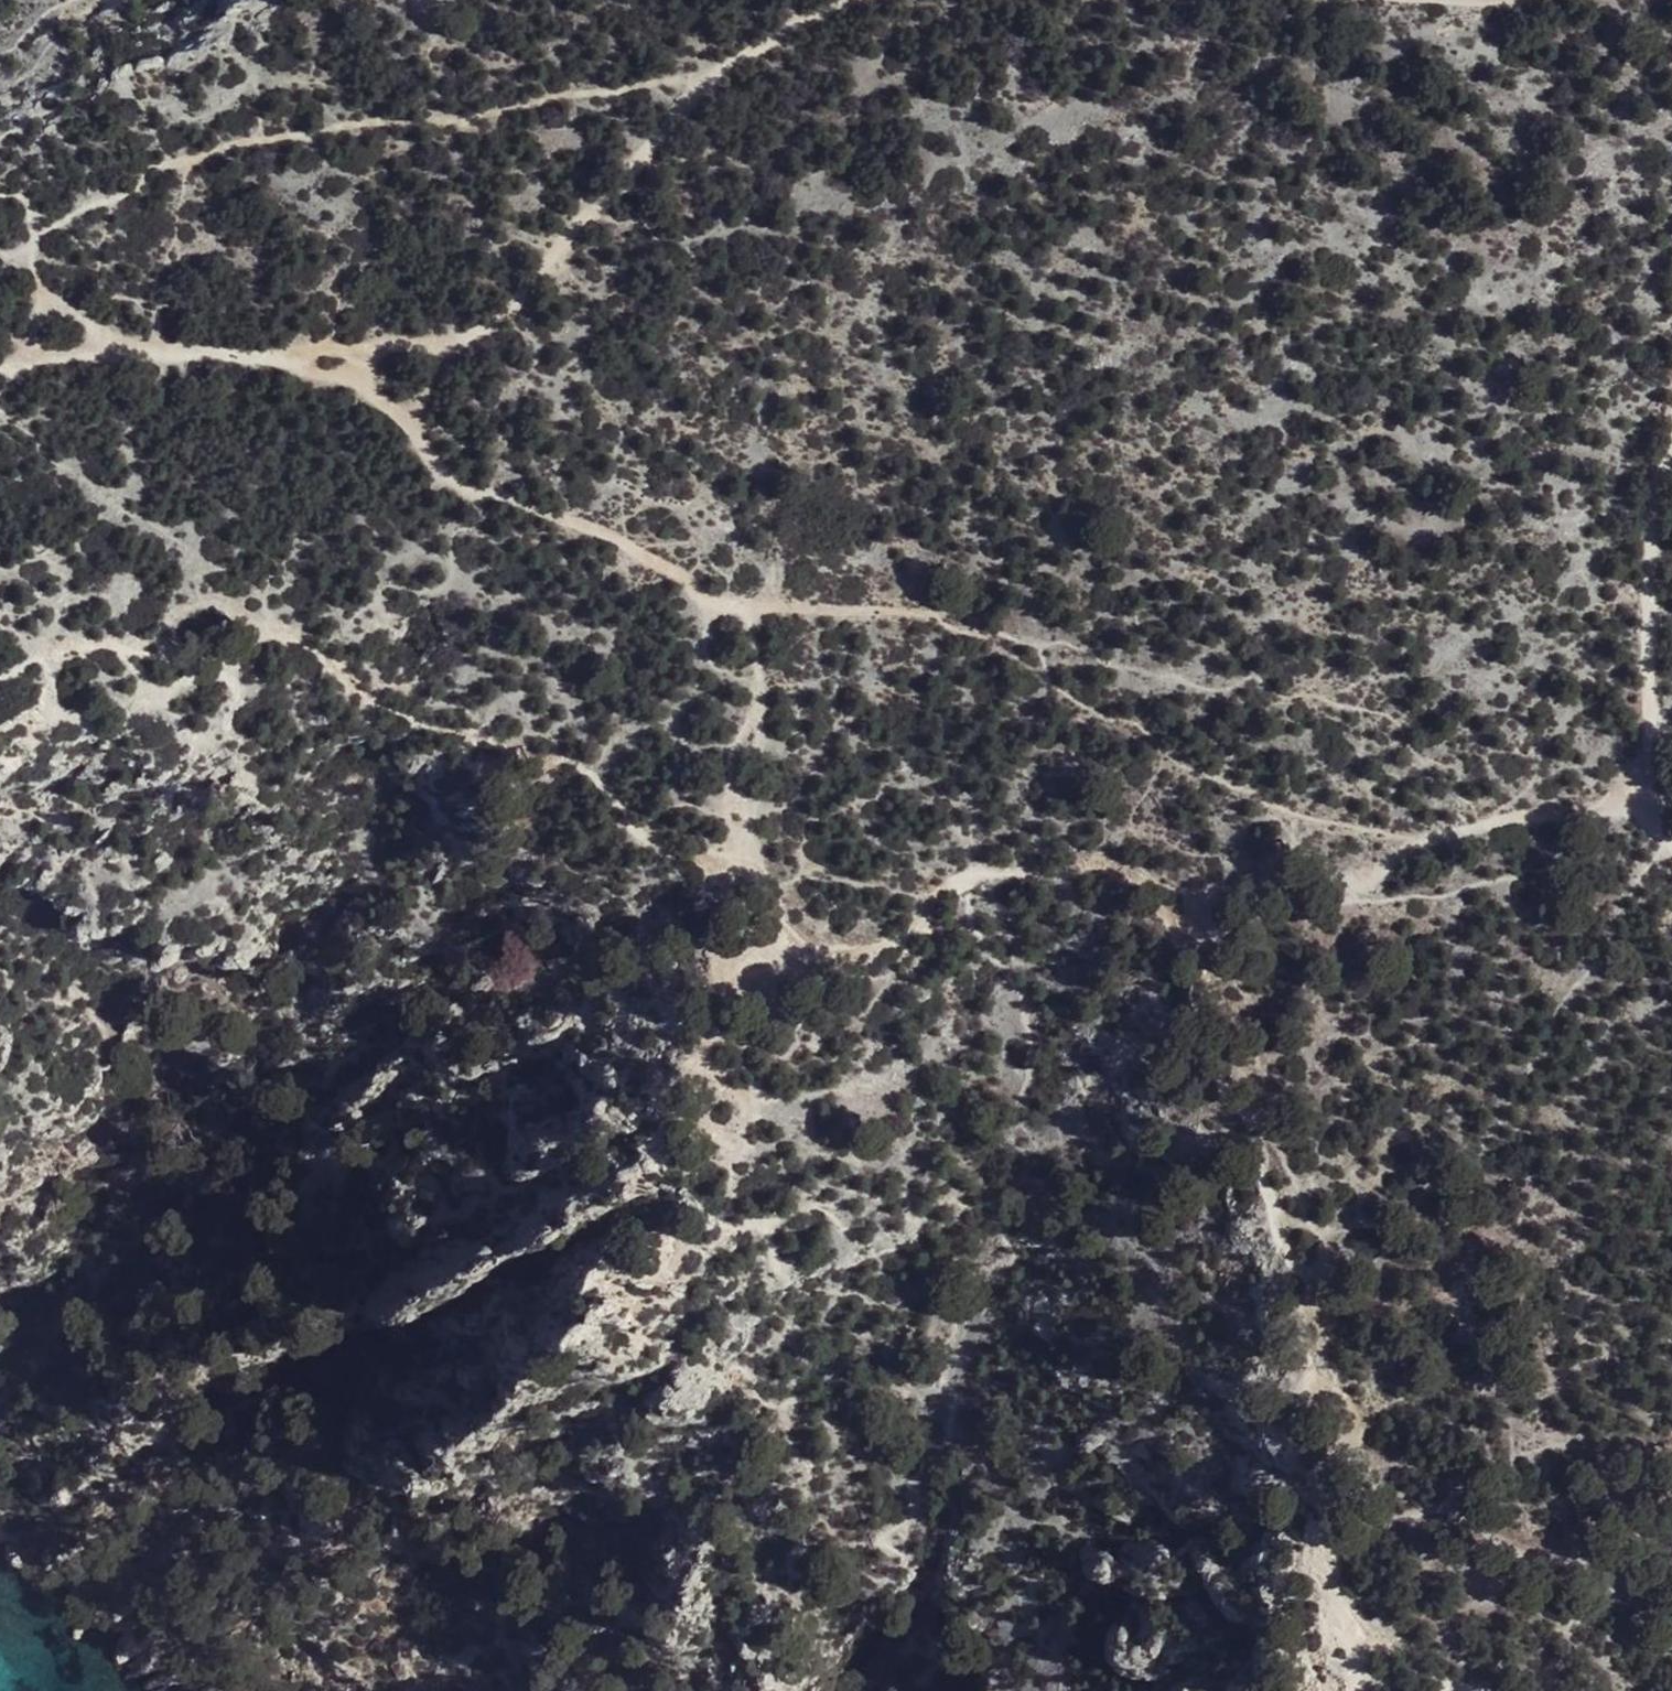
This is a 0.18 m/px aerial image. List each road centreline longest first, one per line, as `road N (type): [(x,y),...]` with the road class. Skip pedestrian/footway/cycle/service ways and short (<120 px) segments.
road 1 (track): [(1671,493),(1632,792),(1664,835)]
road 2 (track): [(1632,792),(1572,813),(1443,836)]

